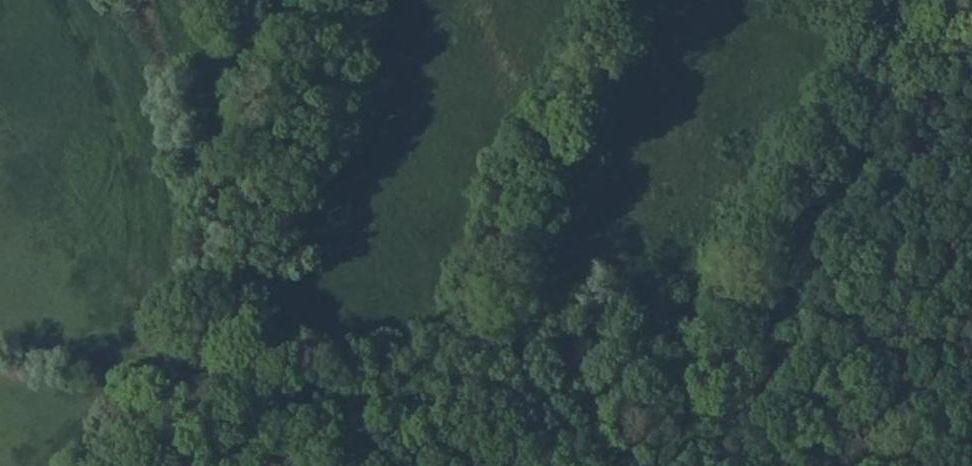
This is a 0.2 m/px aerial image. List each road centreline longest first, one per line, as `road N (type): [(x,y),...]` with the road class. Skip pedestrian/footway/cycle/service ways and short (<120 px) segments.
road 1 (track): [(949,0),(943,38),(971,143)]

